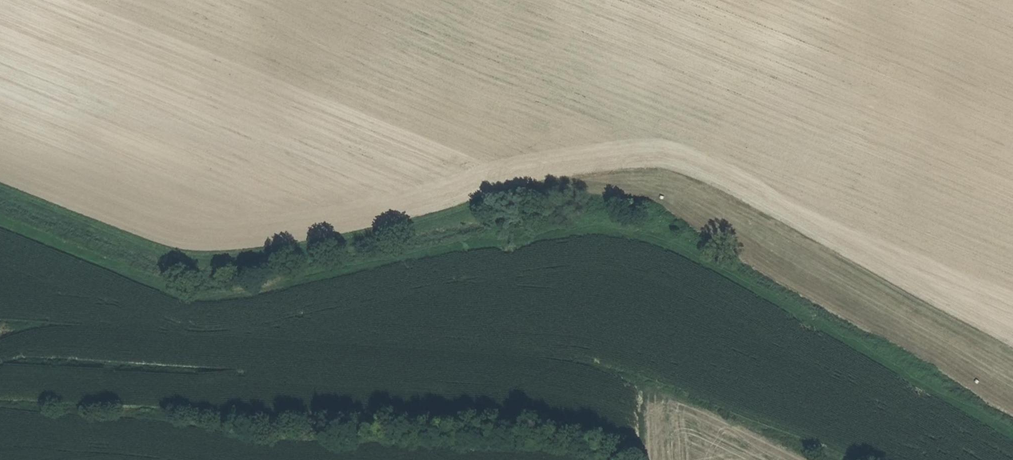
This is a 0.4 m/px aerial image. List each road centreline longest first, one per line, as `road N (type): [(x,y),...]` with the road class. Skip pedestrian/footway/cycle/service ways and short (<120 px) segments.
road 1 (track): [(1012,356),(764,218),(648,171),(506,187),(447,215),(223,262),(186,261),(0,188)]
road 2 (track): [(0,329),(535,352),(627,370),(839,459)]

